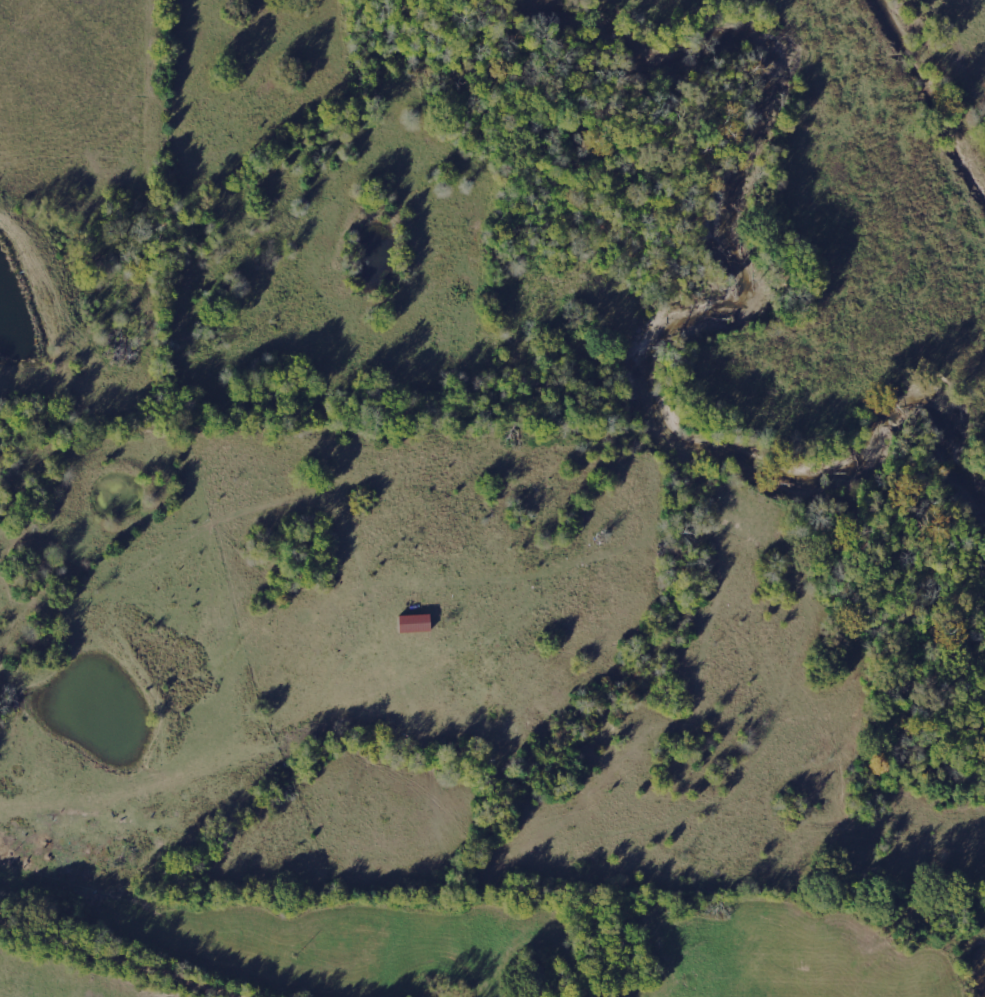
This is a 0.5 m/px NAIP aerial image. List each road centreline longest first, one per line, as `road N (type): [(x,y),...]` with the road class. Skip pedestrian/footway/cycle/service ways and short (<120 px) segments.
road 1 (residential): [(230,996),(0,924)]

